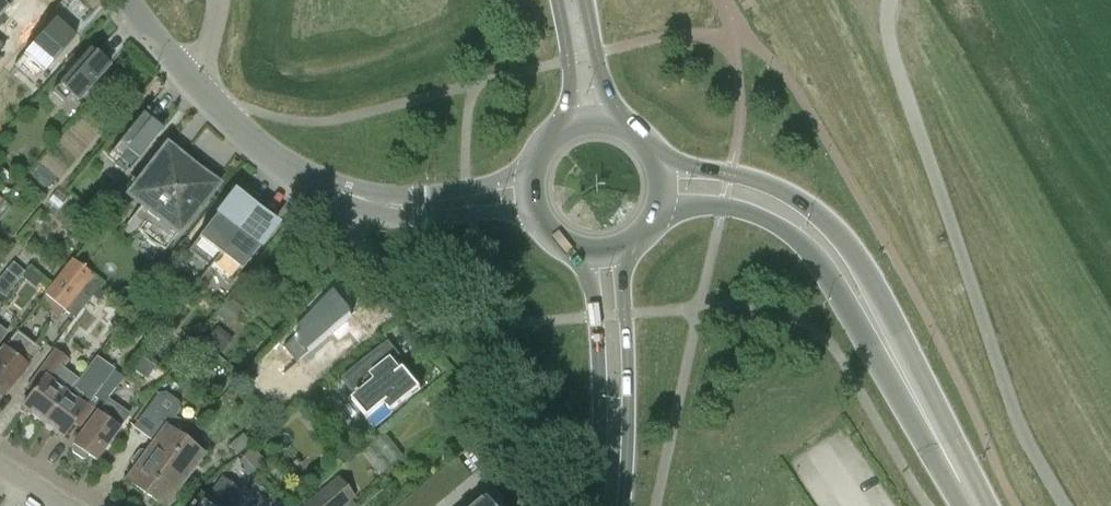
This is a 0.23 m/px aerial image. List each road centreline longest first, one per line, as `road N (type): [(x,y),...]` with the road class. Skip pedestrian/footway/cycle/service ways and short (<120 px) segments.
road 1 (unclassified): [(1066,505),(1001,379),(892,49),(890,0)]
road 2 (tertiary): [(903,377),(880,294),(817,210),(774,187),(652,155)]
road 3 (tertiary): [(659,210),(725,207),(796,237),(903,377)]
road 4 (residential): [(328,190),(262,152),(170,62),(126,0)]
road 5 (secondary): [(627,505),(625,270),(633,244)]
road 6 (secondary): [(577,250),(597,321),(599,505)]
road 7 (residential): [(371,201),(420,220),(541,217)]
road 8 (residential): [(539,169),(470,190),(371,201)]
road 9 (residential): [(328,190),(355,247),(430,325)]
road 10 (tertiary): [(978,505),(903,377)]
road 11 (secondary): [(617,129),(568,0)]
road 12 (secondary): [(561,0),(567,135)]

